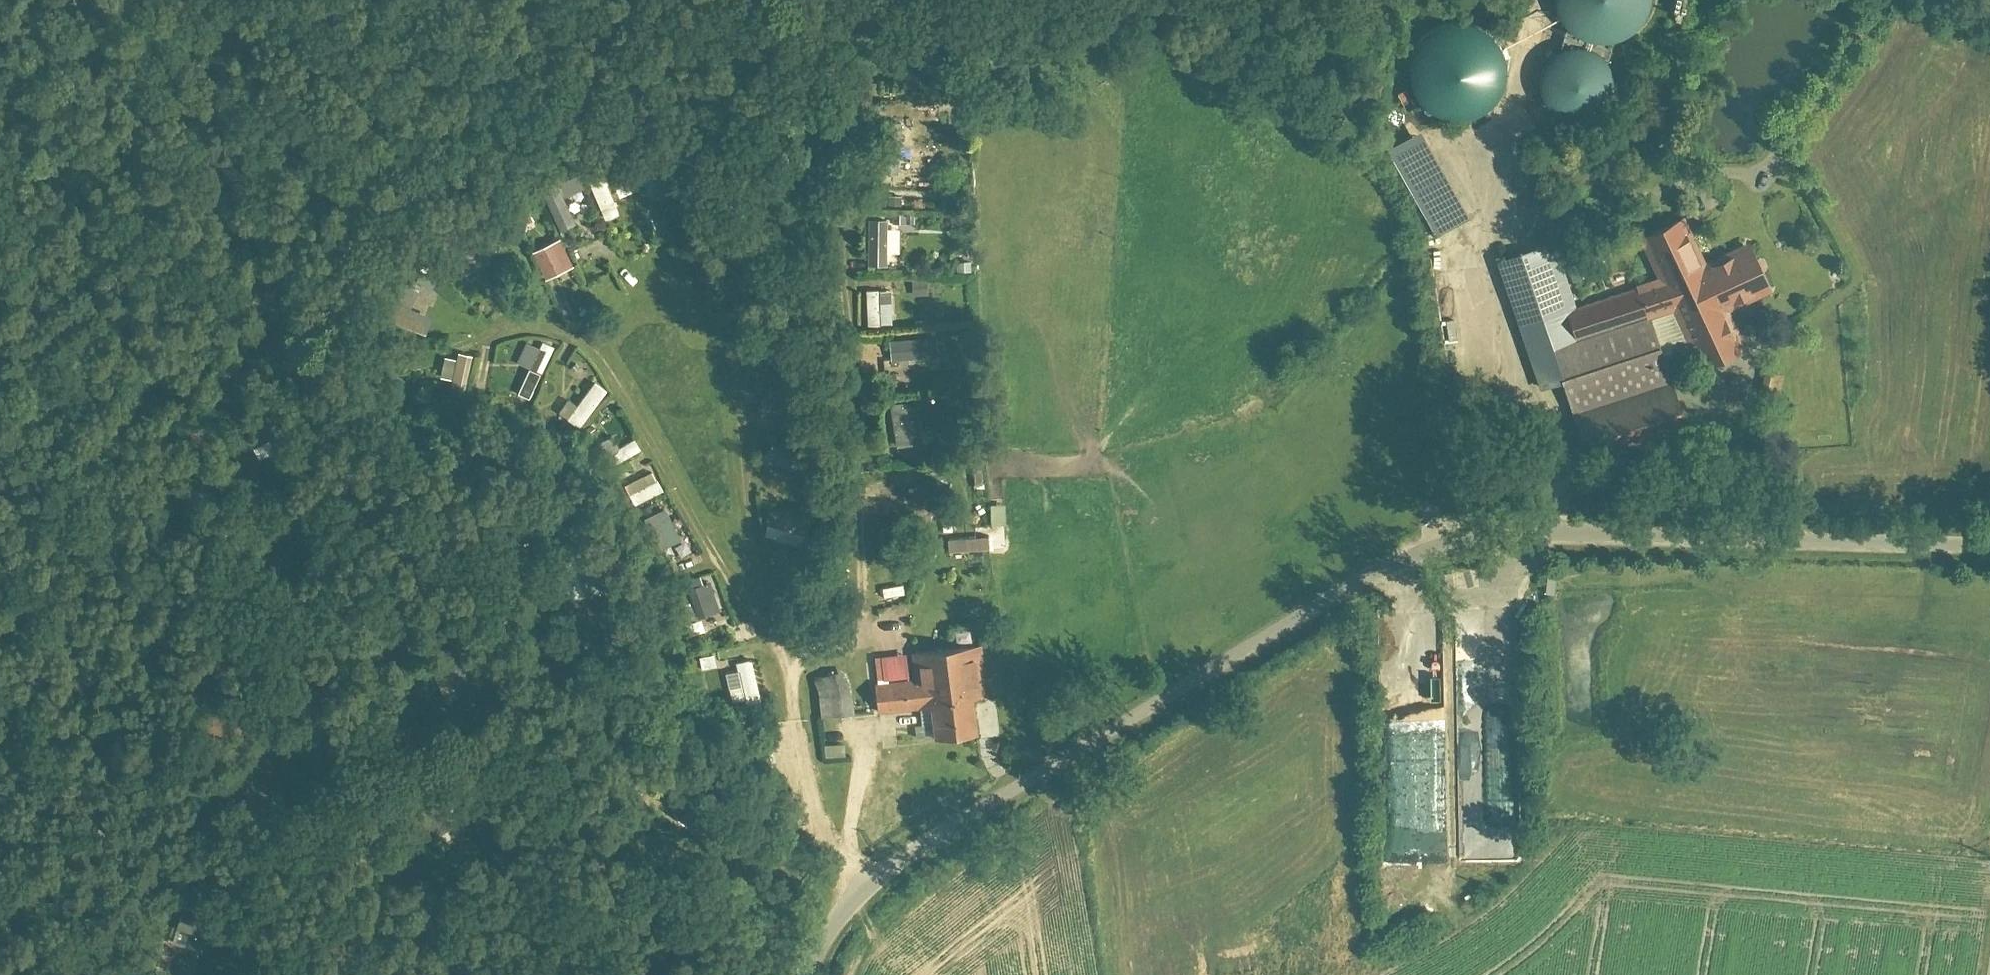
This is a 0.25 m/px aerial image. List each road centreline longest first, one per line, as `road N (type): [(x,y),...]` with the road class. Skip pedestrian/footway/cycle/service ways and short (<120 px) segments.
road 1 (residential): [(805,974),(834,920),(874,874),(1178,688),(1451,544),(1989,546)]
road 2 (track): [(870,741),(853,897),(812,788),(786,649),(747,603),(579,333)]
road 3 (track): [(791,677),(866,628),(849,308),(861,137)]
road 4 (track): [(786,649),(743,486),(727,338),(690,293),(669,249)]

